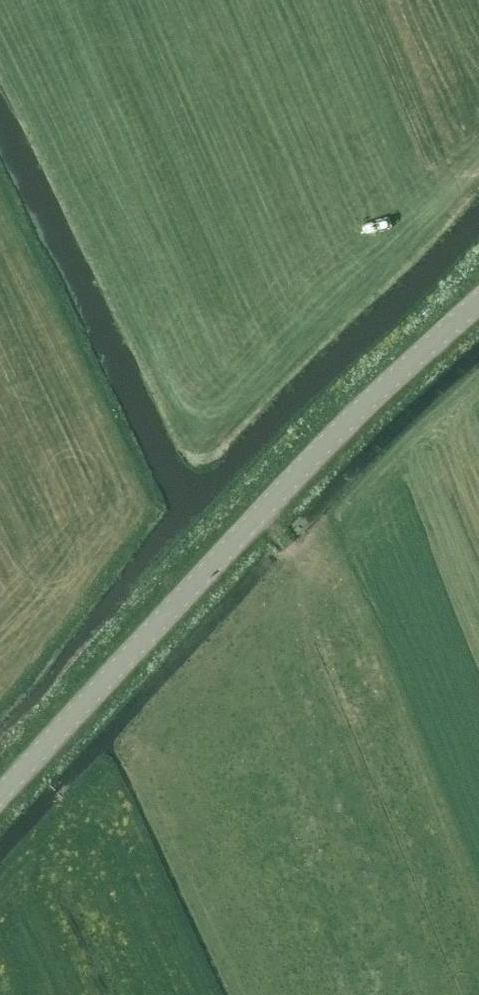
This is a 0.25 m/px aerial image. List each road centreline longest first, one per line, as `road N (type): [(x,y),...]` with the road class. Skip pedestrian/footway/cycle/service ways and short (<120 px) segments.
road 1 (tertiary): [(0,794),(310,459),(478,300)]

